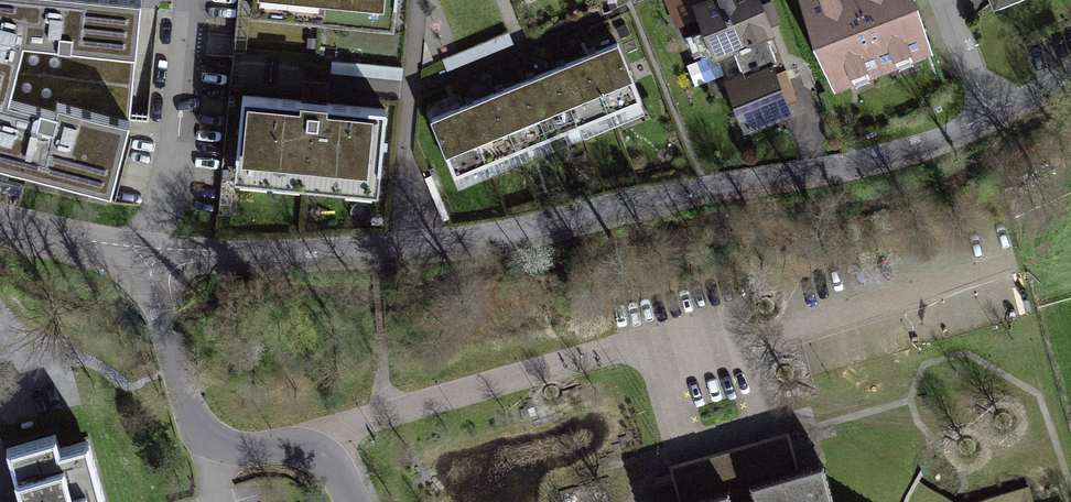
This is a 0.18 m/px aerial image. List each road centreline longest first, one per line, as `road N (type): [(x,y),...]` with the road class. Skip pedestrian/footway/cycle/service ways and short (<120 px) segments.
road 1 (residential): [(152,255),(480,234),(624,201),(856,166),(940,141),(990,114)]
road 2 (residential): [(353,501),(318,453),(204,446),(152,255)]
road 3 (residential): [(0,222),(152,255)]
road 4 (residential): [(990,114),(946,0)]

